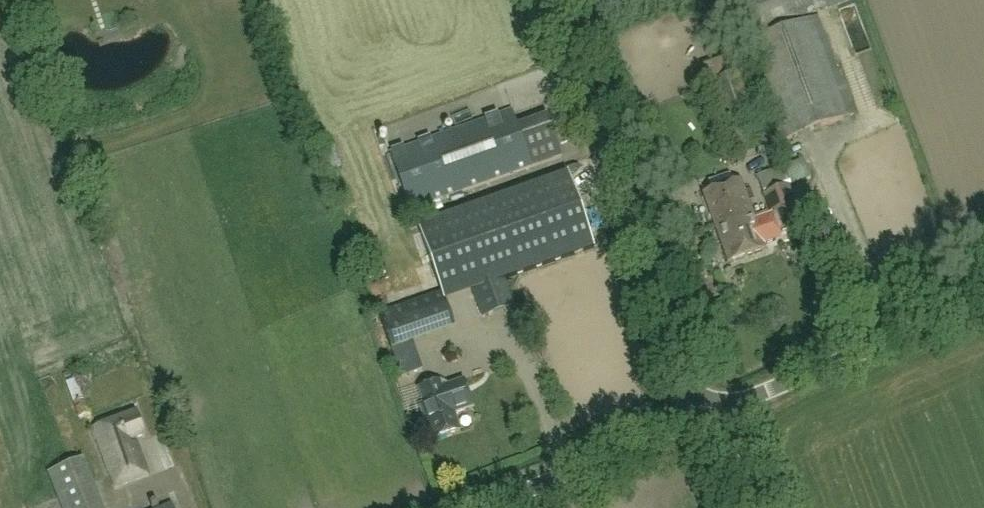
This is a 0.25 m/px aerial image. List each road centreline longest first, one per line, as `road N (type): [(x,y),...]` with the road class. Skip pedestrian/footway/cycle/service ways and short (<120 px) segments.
road 1 (unclassified): [(701,420),(549,0)]
road 2 (unclassified): [(722,411),(983,302)]
road 3 (unclassified): [(487,507),(701,420)]

